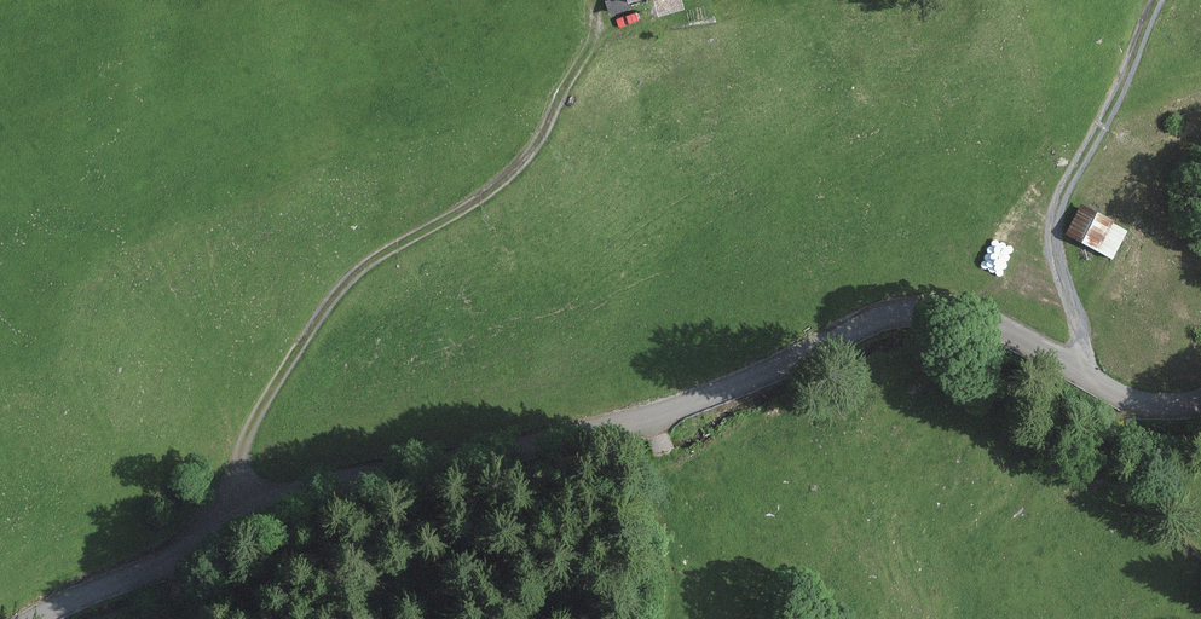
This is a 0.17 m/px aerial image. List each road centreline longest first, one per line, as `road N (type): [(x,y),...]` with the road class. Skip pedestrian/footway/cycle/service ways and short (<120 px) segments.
road 1 (unclassified): [(49,618),(376,465),(674,408),(887,322),(958,311),(1126,398),(1177,405),(1200,397)]
road 2 (track): [(235,528),(247,442),(360,265),(520,163),(600,22)]
road 3 (track): [(1094,379),(1048,231),(1160,0)]

